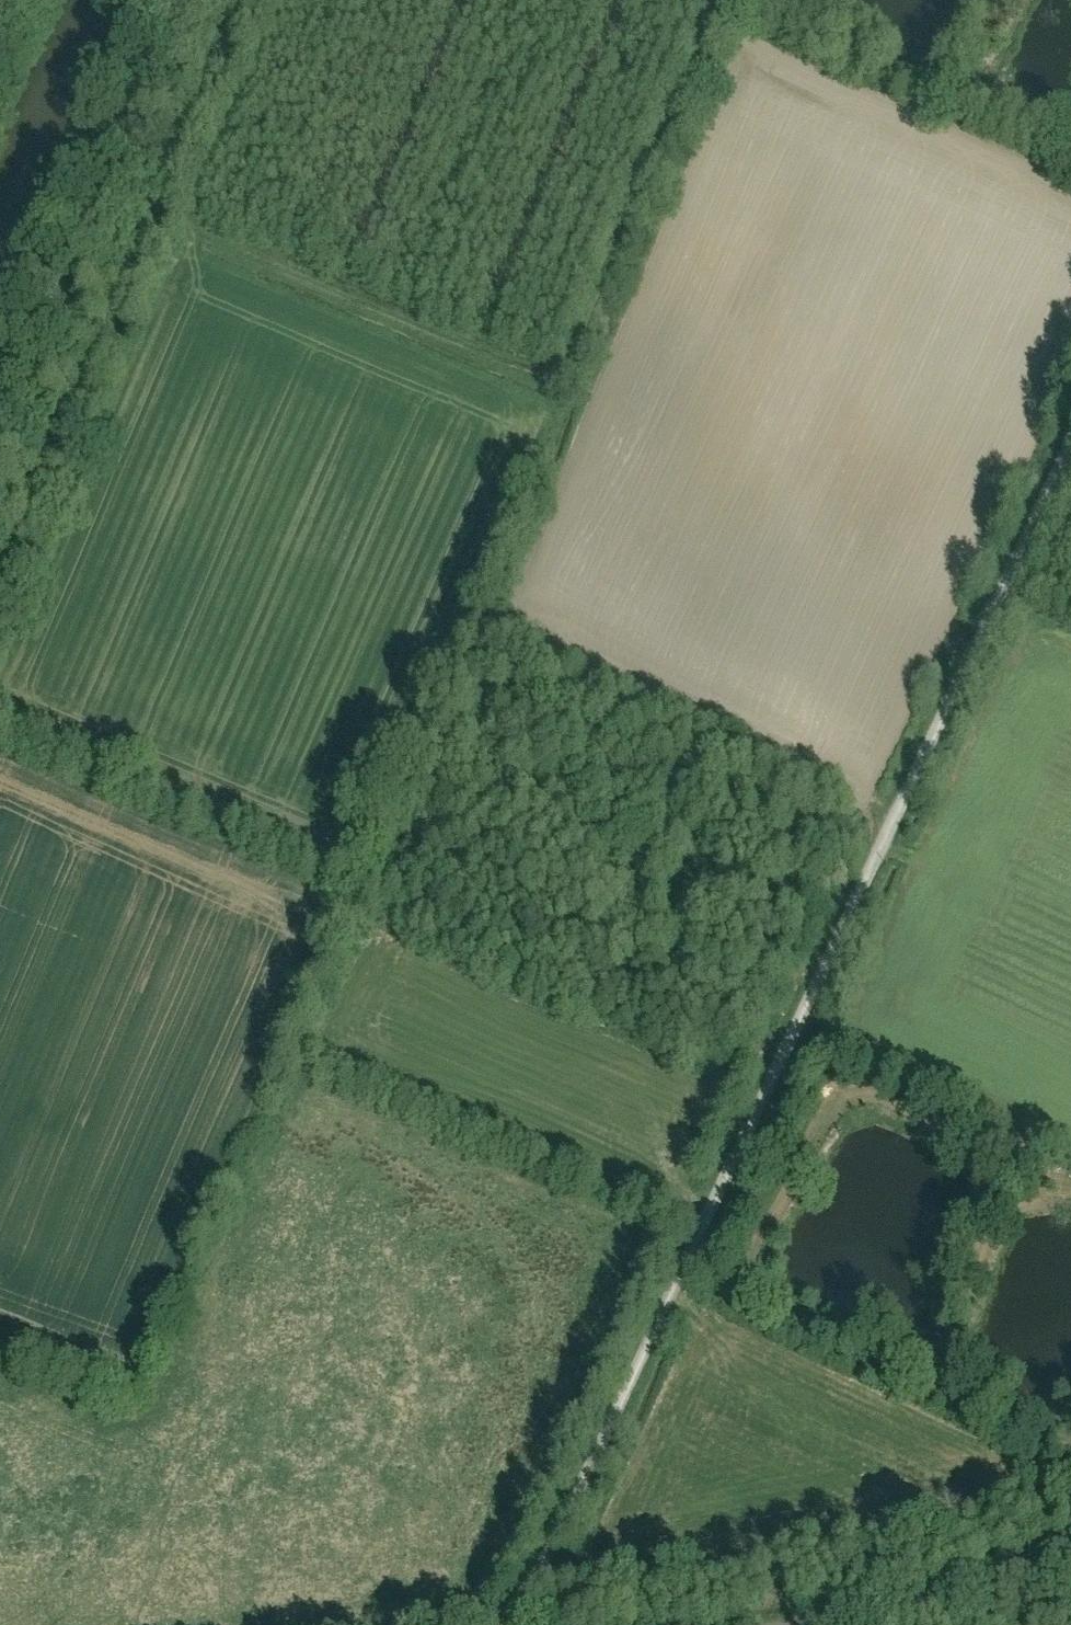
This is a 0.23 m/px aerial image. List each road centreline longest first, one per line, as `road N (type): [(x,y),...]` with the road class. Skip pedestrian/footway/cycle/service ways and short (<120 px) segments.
road 1 (residential): [(506,1624),(692,1254),(1070,445)]
road 2 (unclassified): [(182,0),(0,431)]
road 3 (residential): [(720,1624),(1070,1554)]

